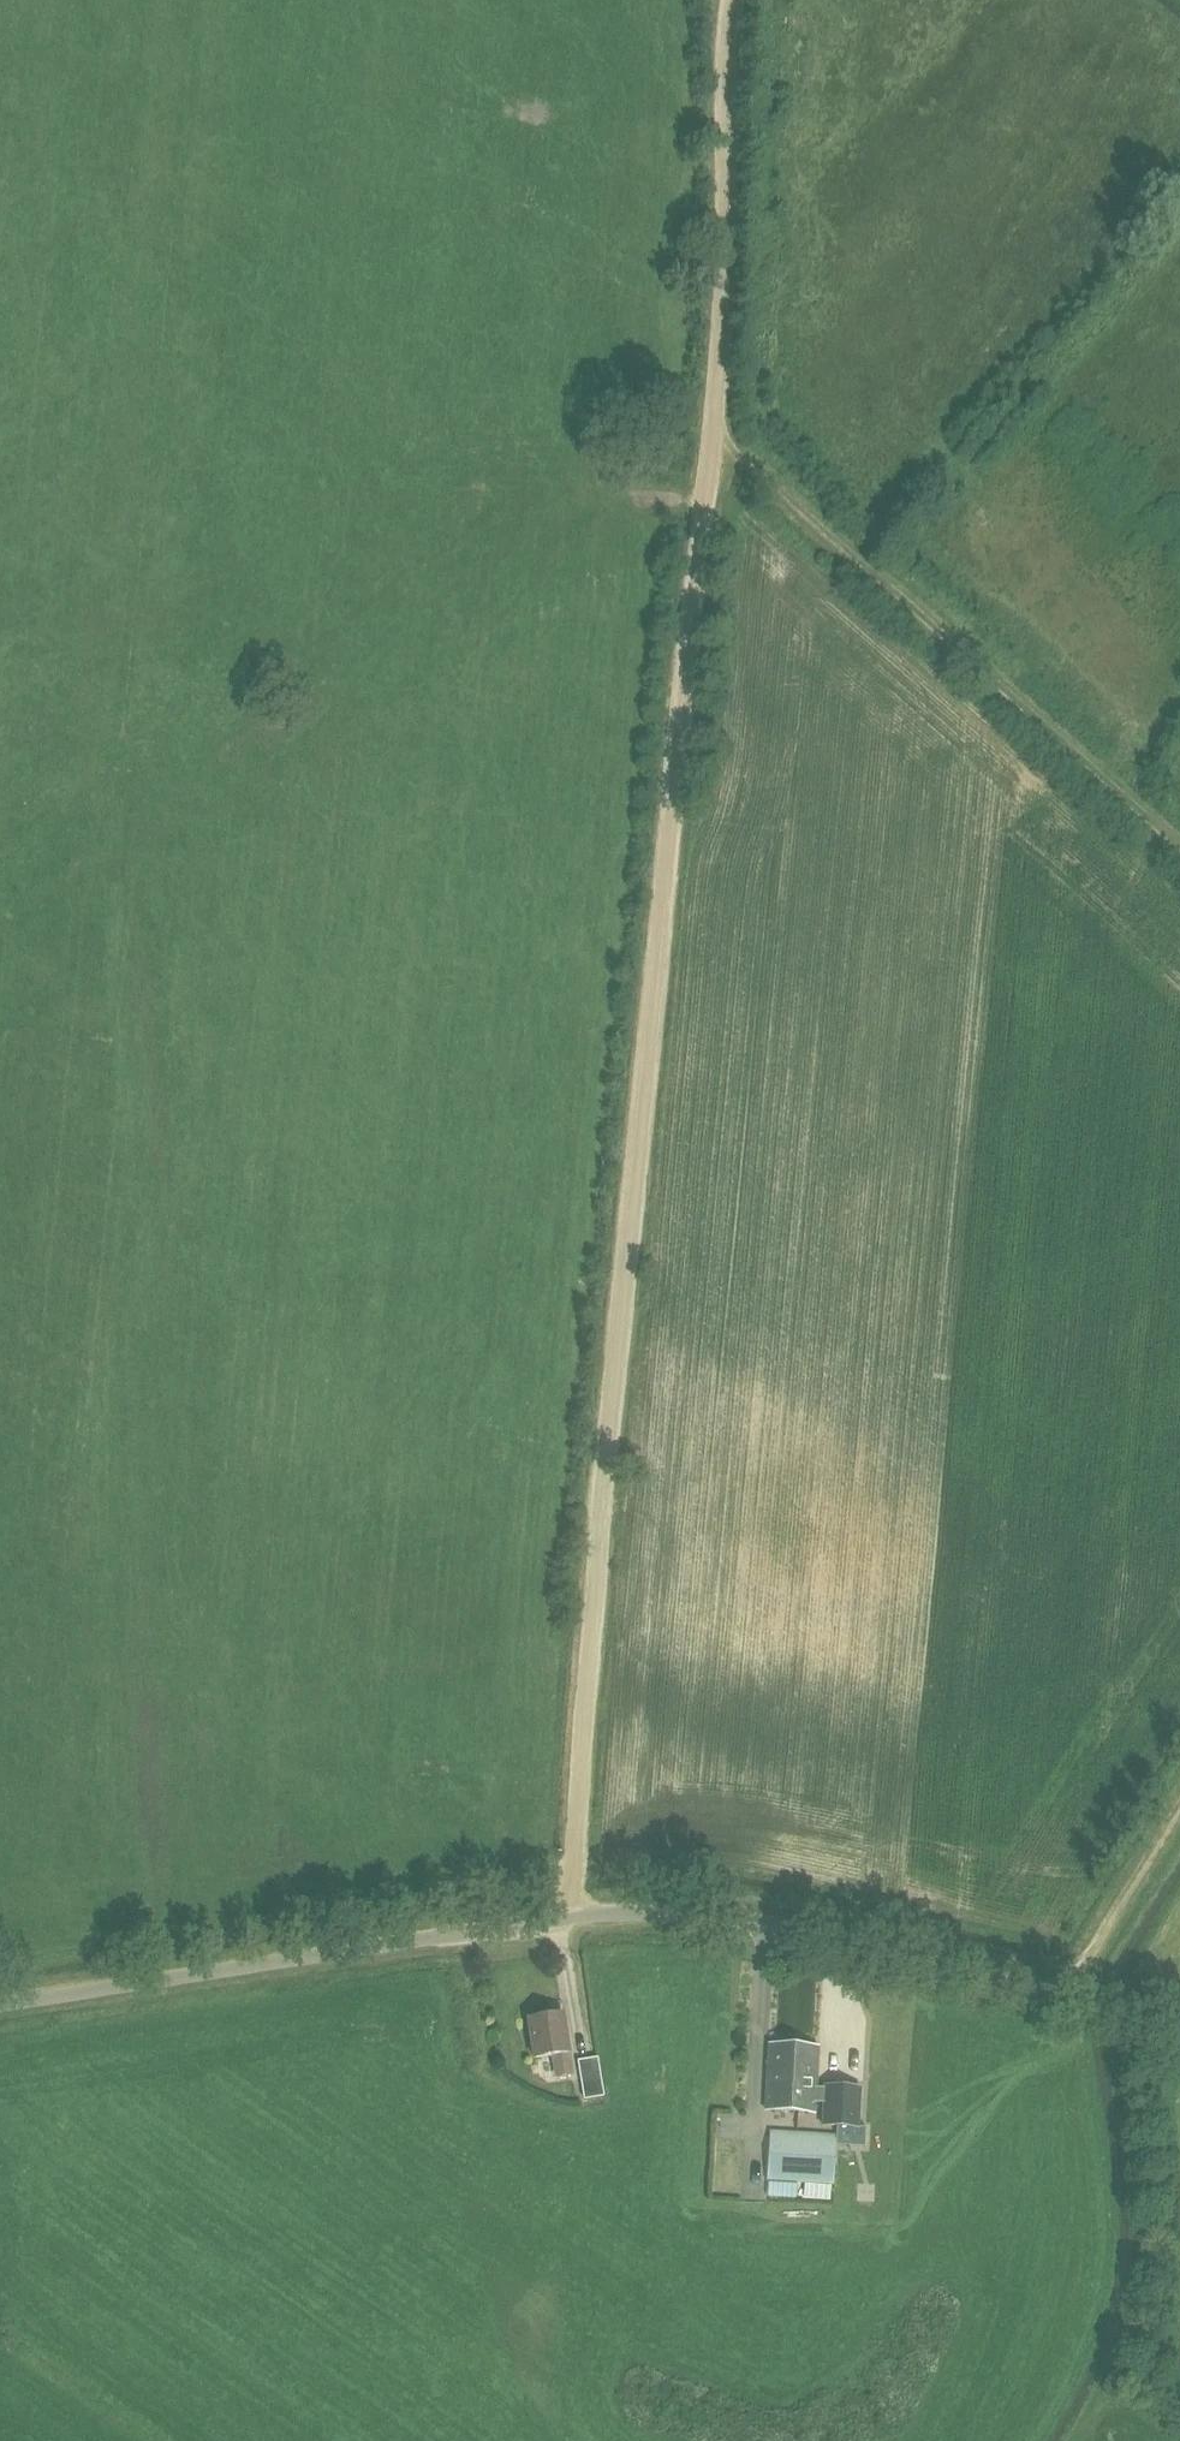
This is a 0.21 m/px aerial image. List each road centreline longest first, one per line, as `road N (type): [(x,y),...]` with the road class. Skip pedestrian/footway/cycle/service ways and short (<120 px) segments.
road 1 (track): [(708,433),(570,1917)]
road 2 (unclassified): [(1179,2027),(809,1922),(654,1909),(0,2007)]
road 3 (track): [(708,433),(1179,854)]
road 4 (track): [(730,0),(708,433)]
road 5 (track): [(1179,1821),(1070,1996)]

